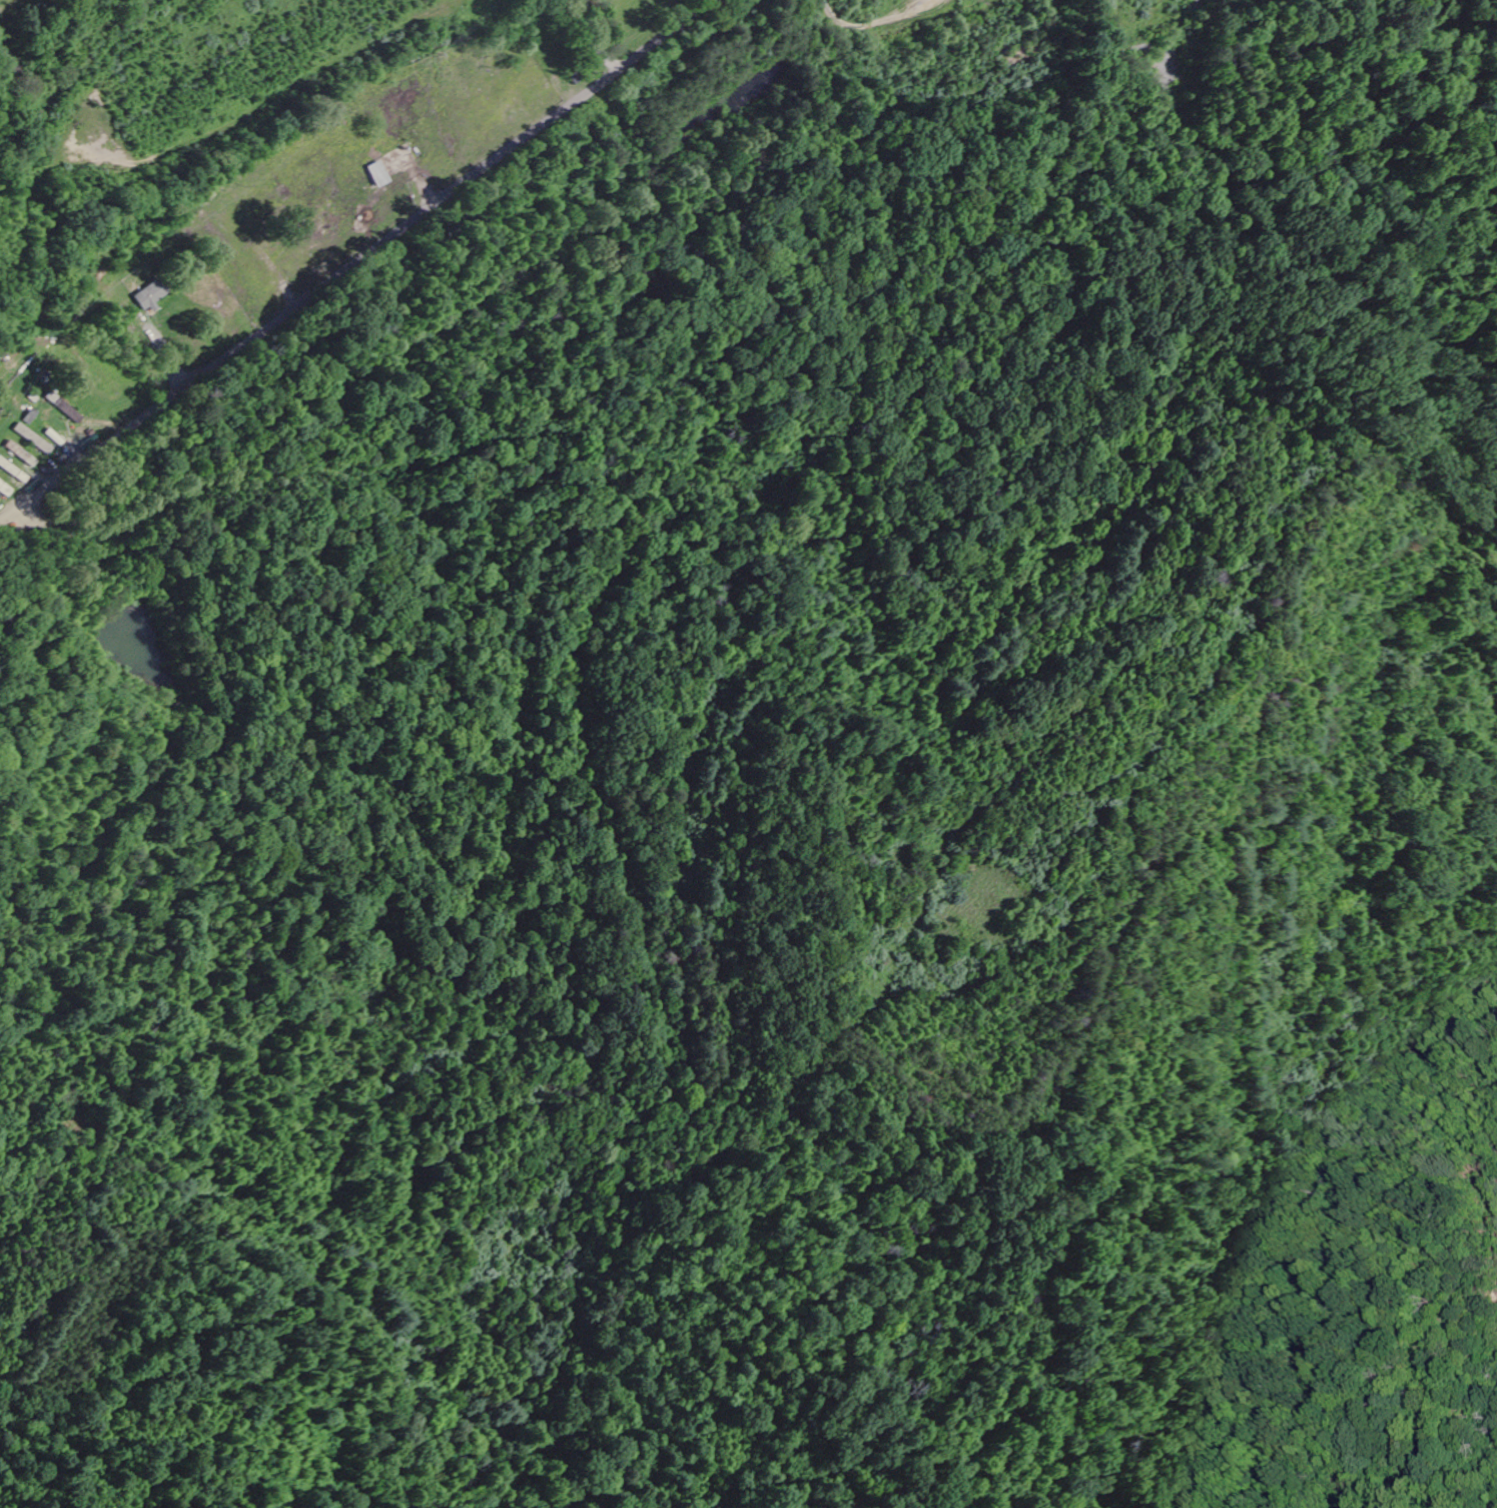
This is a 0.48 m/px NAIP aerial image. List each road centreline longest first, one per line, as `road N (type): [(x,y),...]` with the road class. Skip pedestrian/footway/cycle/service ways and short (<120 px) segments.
road 1 (residential): [(713,0),(15,516)]

